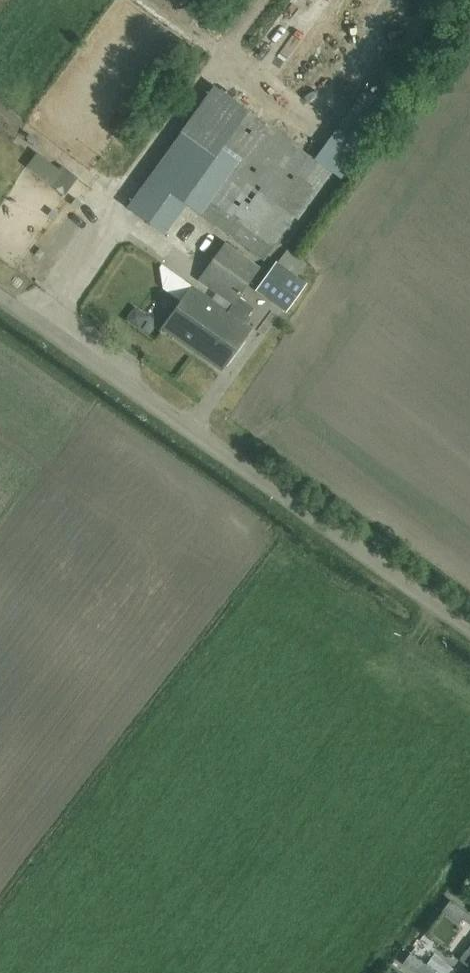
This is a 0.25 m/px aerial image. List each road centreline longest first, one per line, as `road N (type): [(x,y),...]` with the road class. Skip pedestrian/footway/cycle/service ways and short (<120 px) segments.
road 1 (unclassified): [(469,629),(0,293)]

